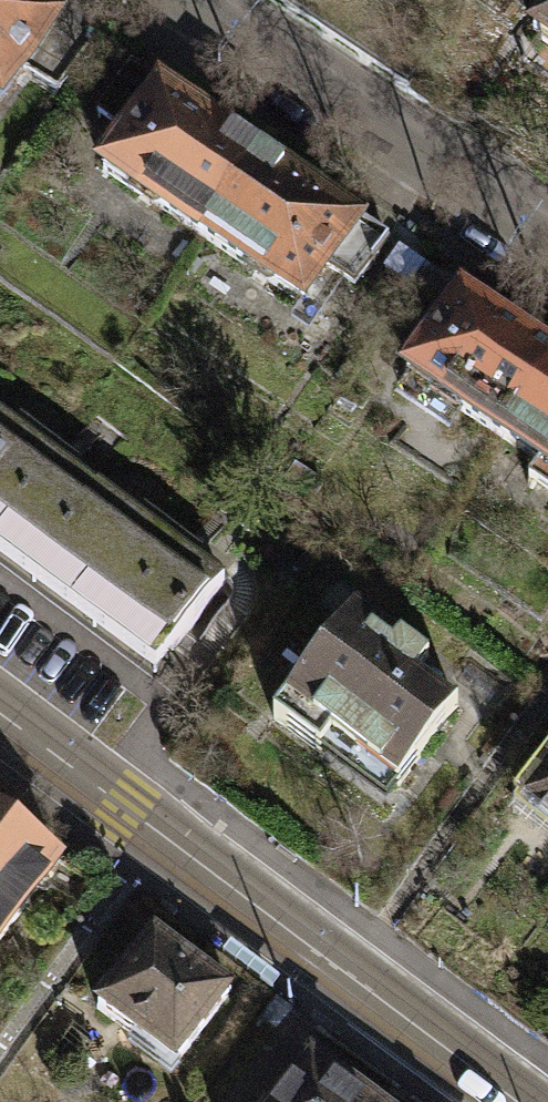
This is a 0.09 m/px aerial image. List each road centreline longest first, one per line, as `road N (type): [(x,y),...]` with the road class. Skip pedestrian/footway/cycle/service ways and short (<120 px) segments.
road 1 (unclassified): [(508,1101),(0,717)]
road 2 (unclassified): [(547,239),(200,0)]

